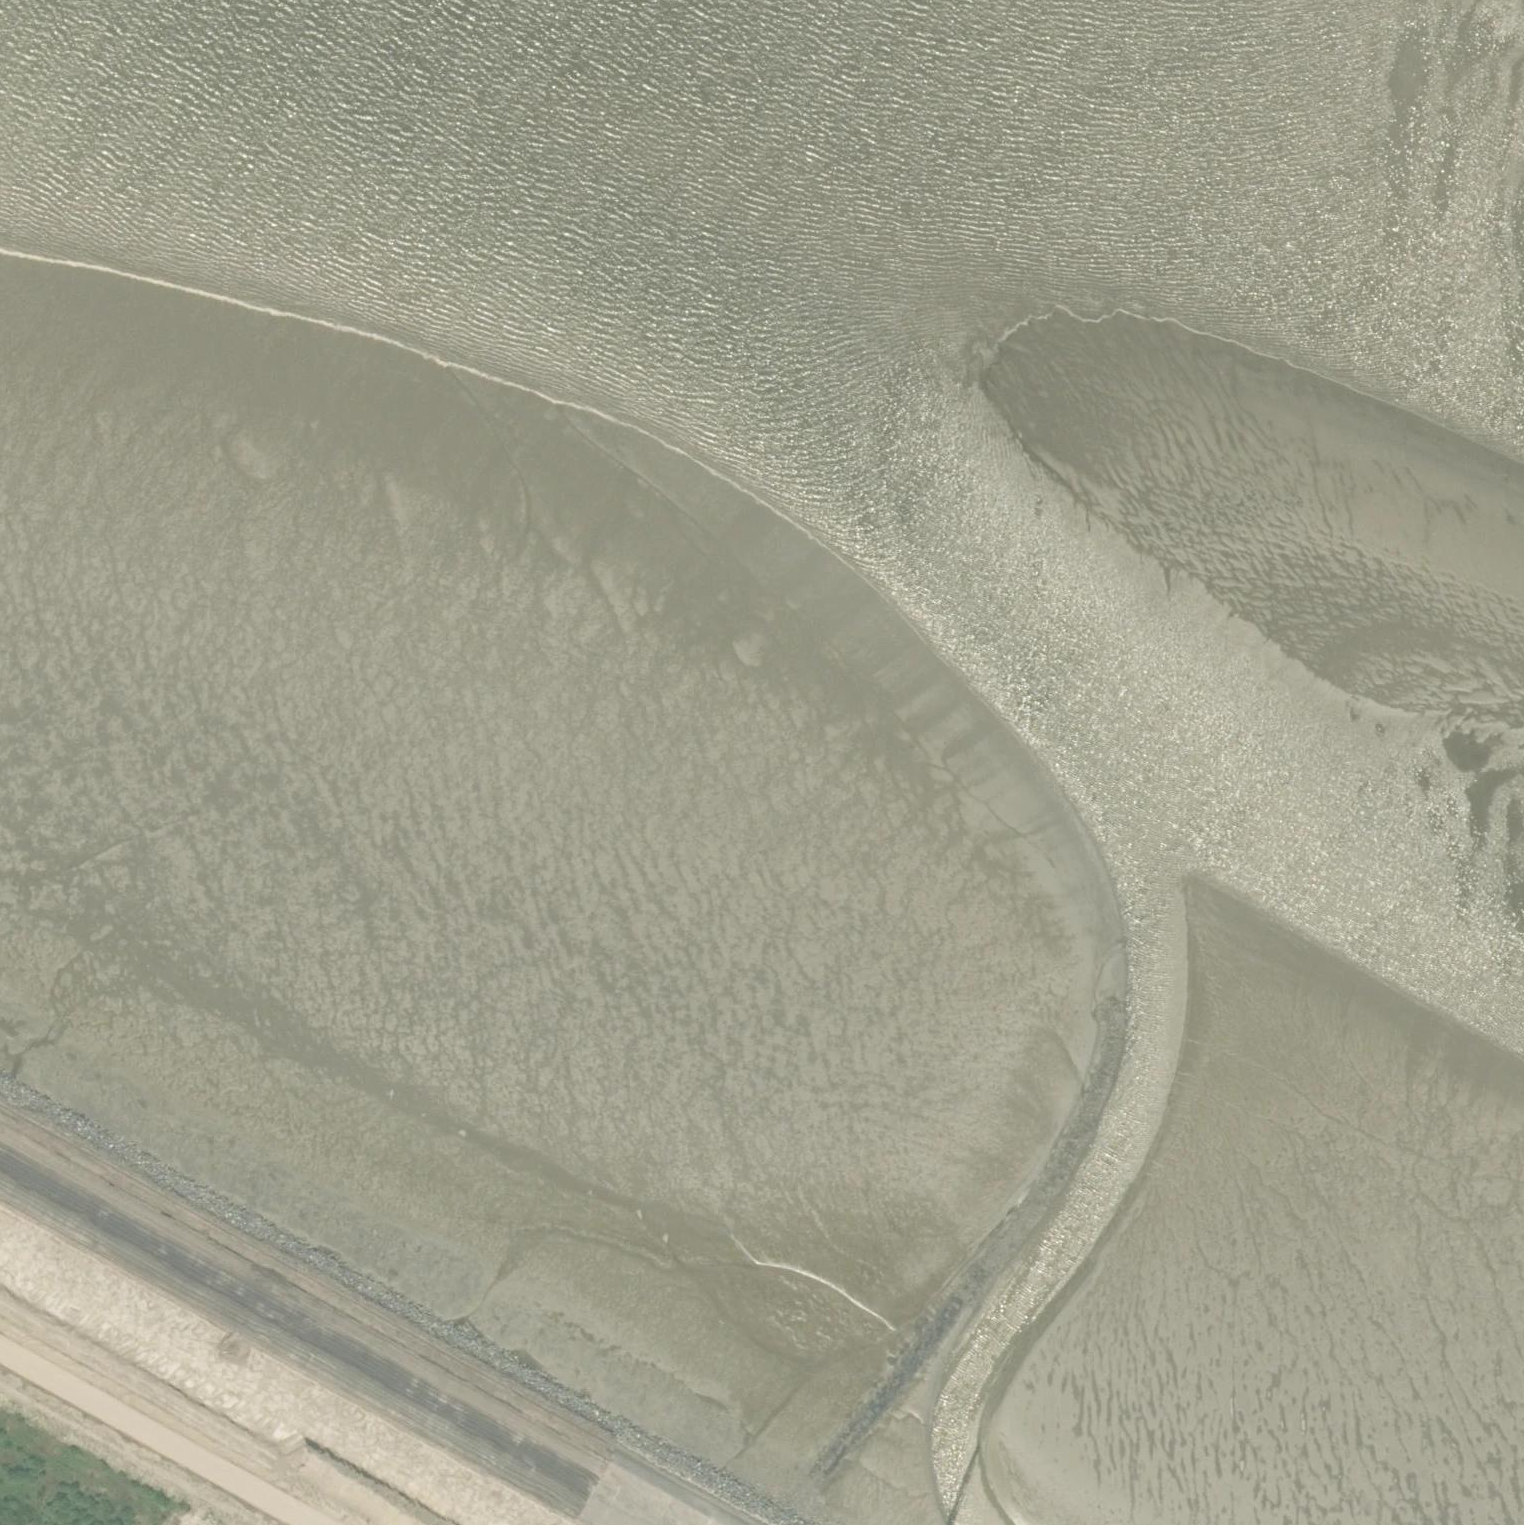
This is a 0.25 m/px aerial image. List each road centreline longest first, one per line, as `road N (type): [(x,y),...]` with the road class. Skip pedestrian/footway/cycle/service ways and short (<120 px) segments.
road 1 (track): [(703,1524),(0,1132)]

